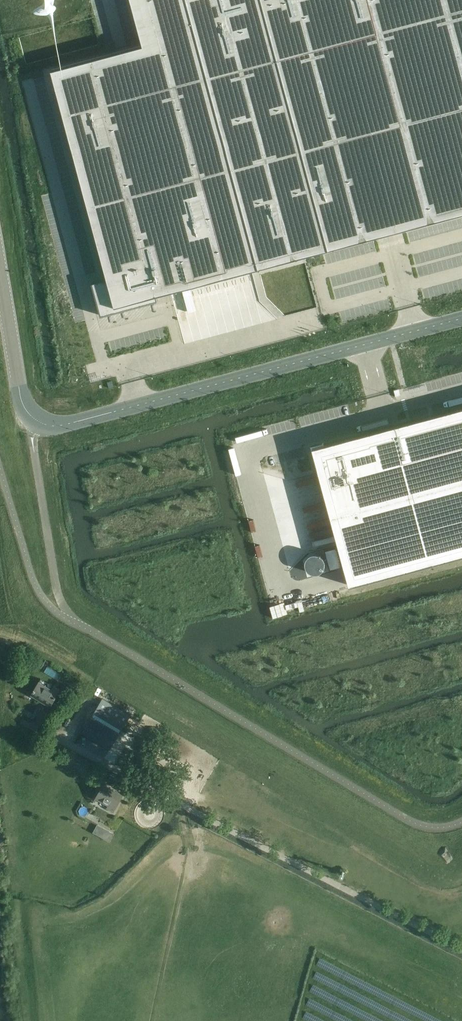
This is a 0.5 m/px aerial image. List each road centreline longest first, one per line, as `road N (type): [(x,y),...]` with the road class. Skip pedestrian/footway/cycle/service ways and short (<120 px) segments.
road 1 (unclassified): [(461,318),(59,427),(36,423)]
road 2 (unclassified): [(0,274),(23,408),(36,423)]

